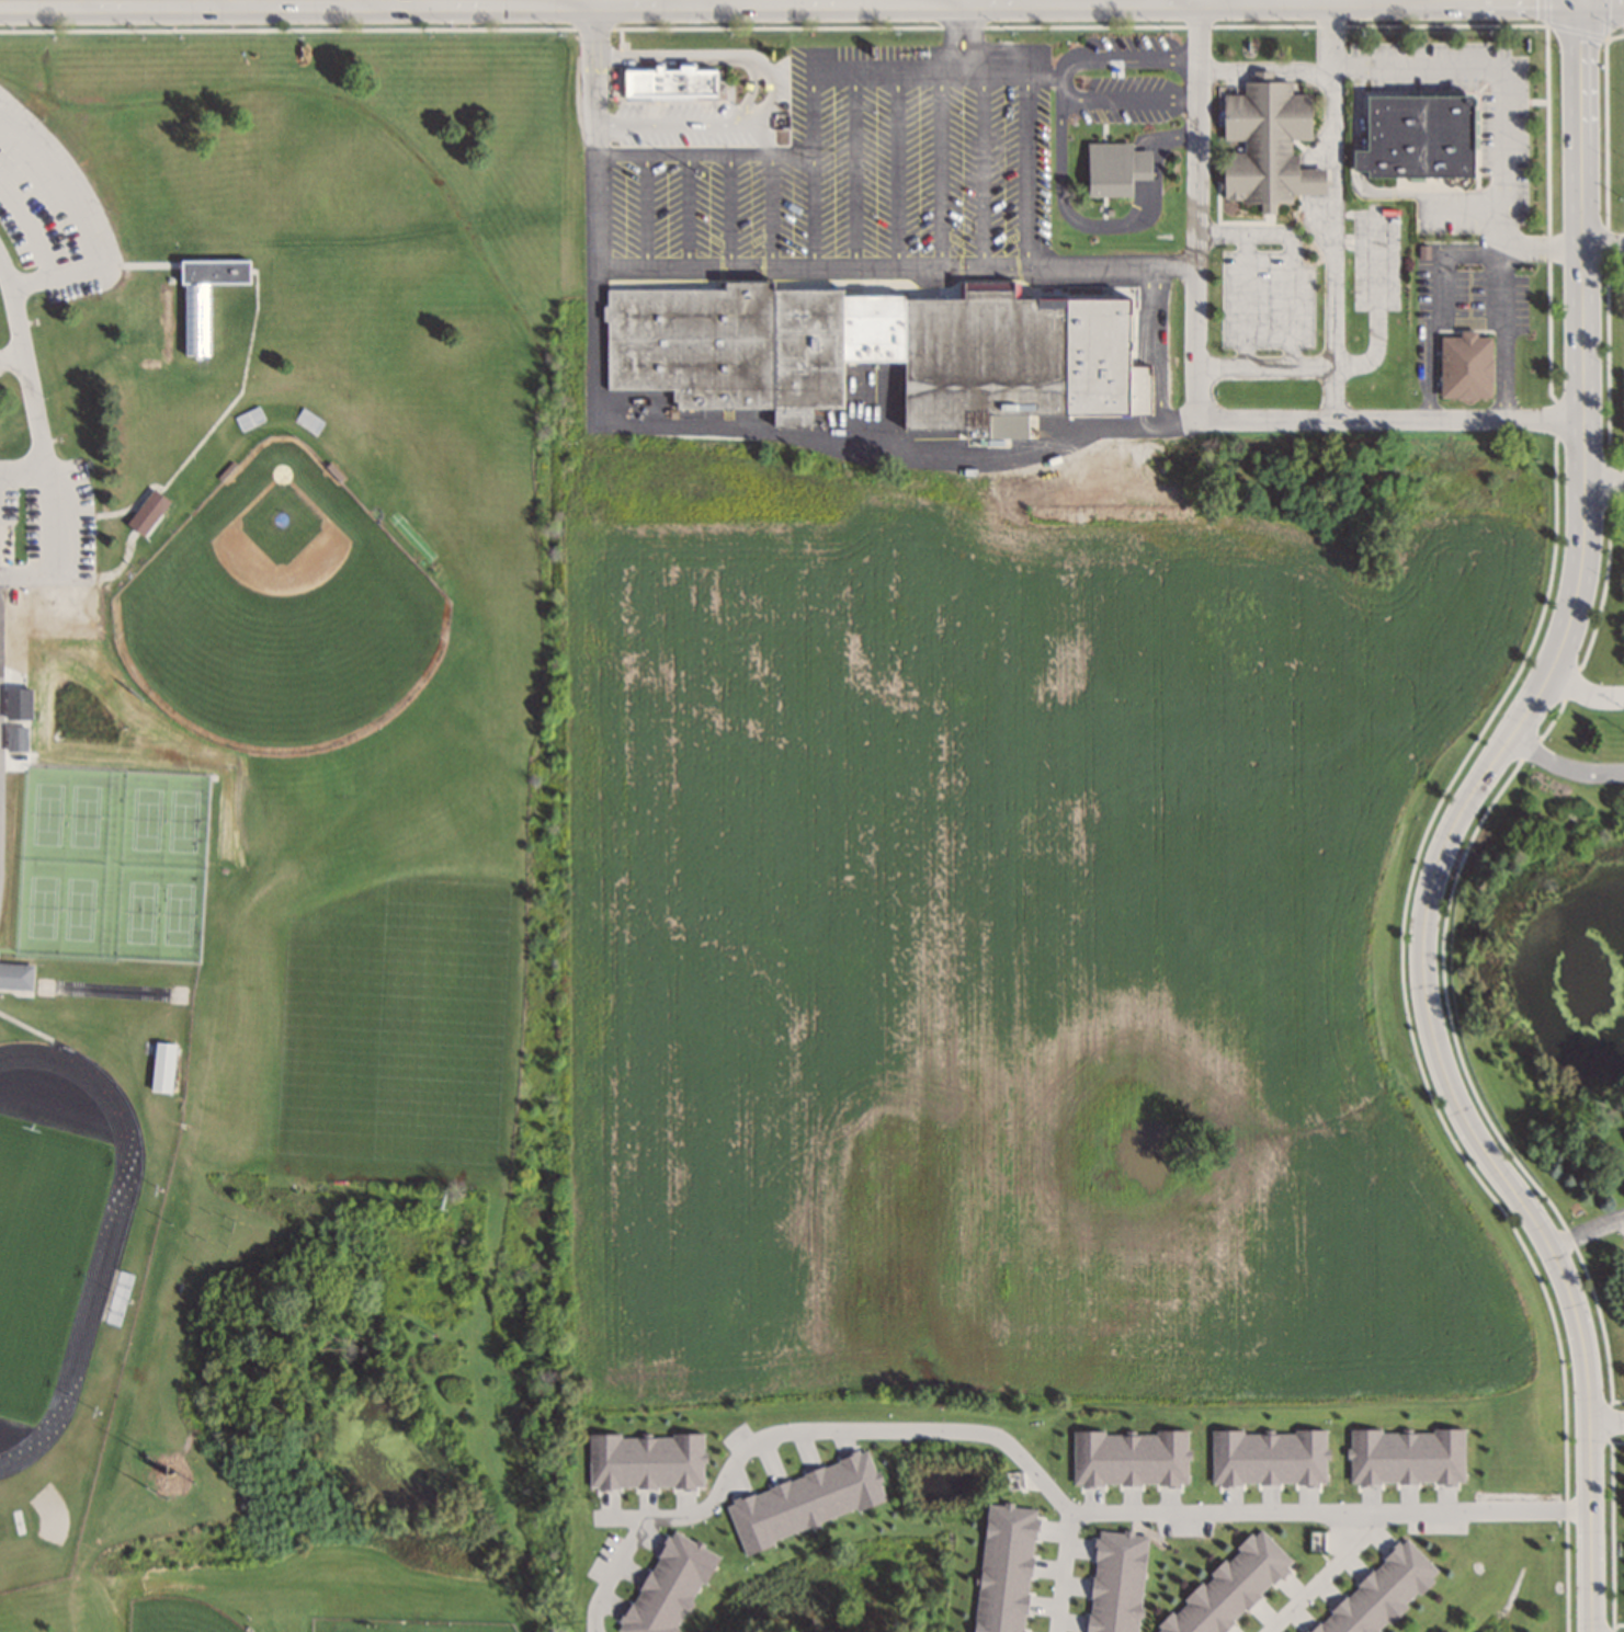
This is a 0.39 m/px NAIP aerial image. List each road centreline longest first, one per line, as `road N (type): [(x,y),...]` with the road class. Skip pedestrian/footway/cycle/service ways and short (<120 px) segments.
road 1 (tertiary): [(1582,2),(1582,568),(1564,647),(1464,828),(1445,901),(1441,972),(1470,1092),(1565,1259),(1581,1316),(1592,1418),(1596,1631)]
road 2 (secondary): [(0,7),(1582,2)]

